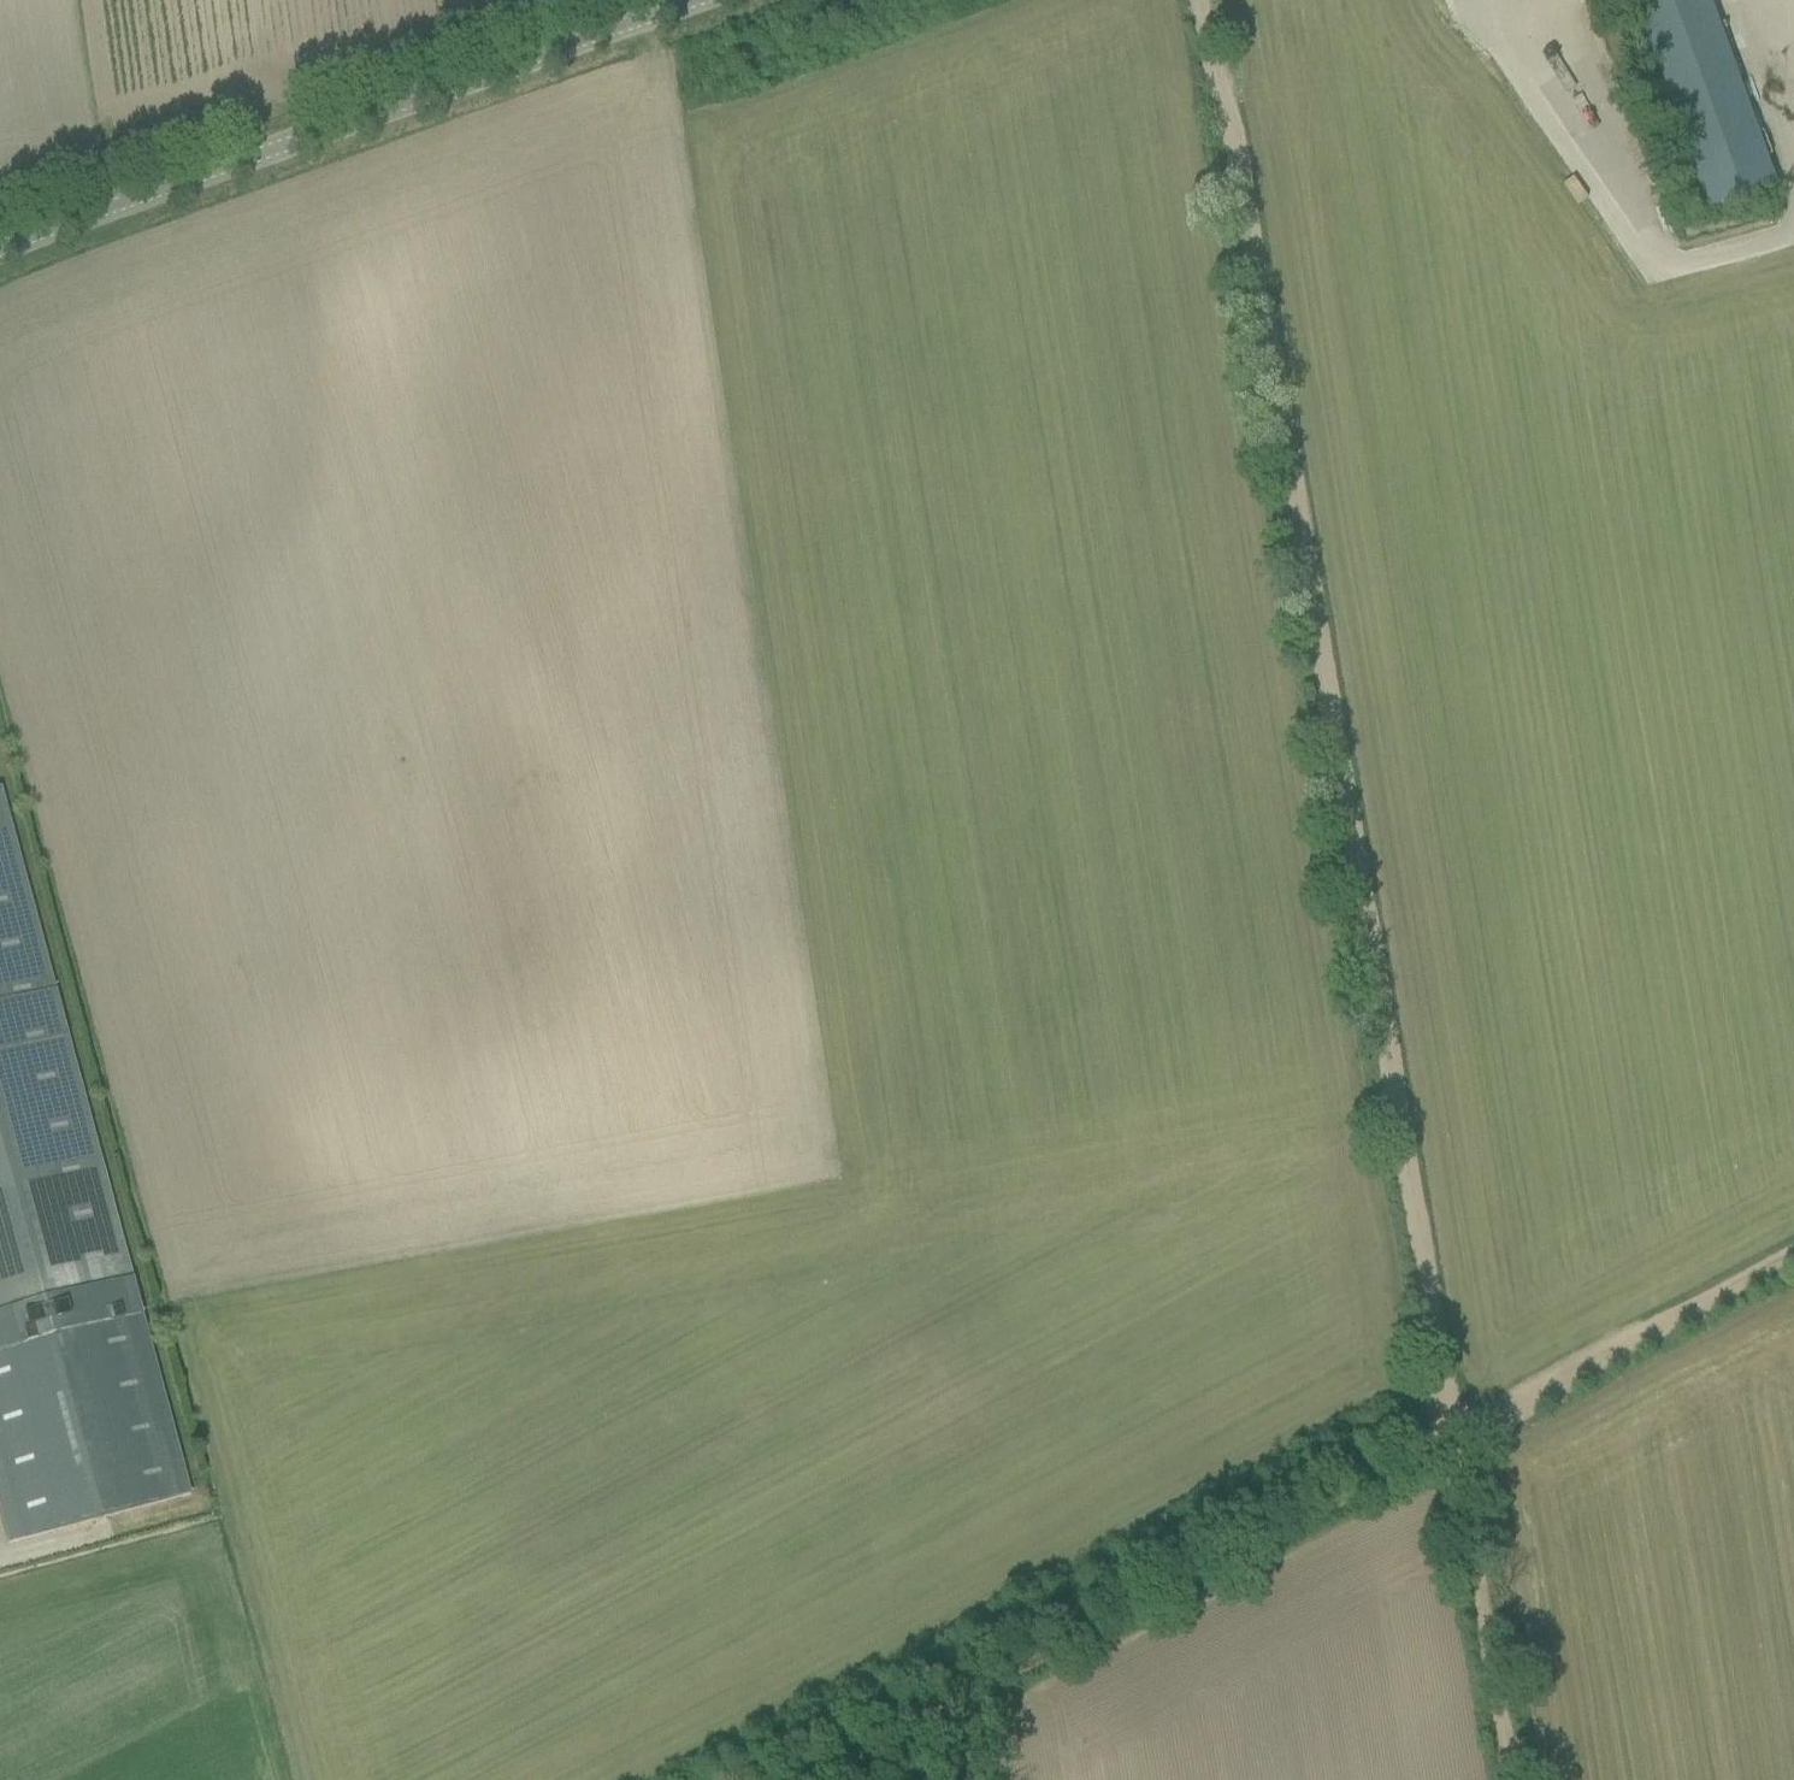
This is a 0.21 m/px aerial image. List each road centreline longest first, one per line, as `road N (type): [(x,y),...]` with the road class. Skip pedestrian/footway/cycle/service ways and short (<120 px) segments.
road 1 (tertiary): [(0,242),(706,0)]
road 2 (track): [(1446,1443),(1793,1262)]
road 3 (track): [(1505,1779),(1446,1443)]

